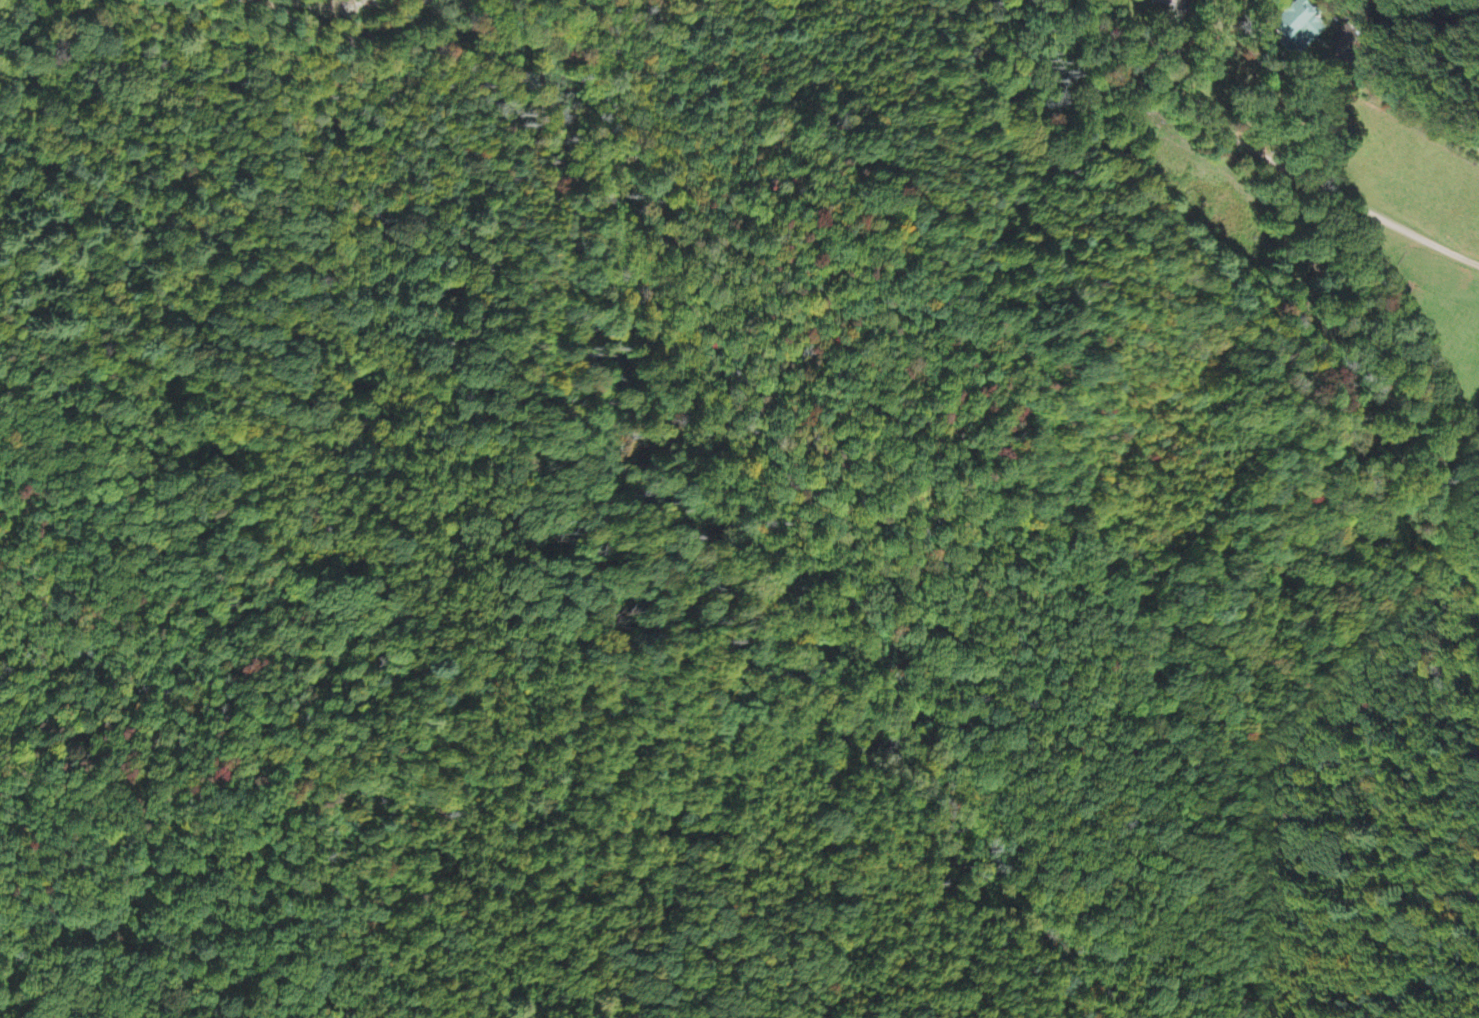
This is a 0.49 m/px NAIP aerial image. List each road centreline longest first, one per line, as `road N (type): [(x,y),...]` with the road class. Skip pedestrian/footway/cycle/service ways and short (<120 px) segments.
road 1 (residential): [(1093,0),(1130,50),(1478,245)]

